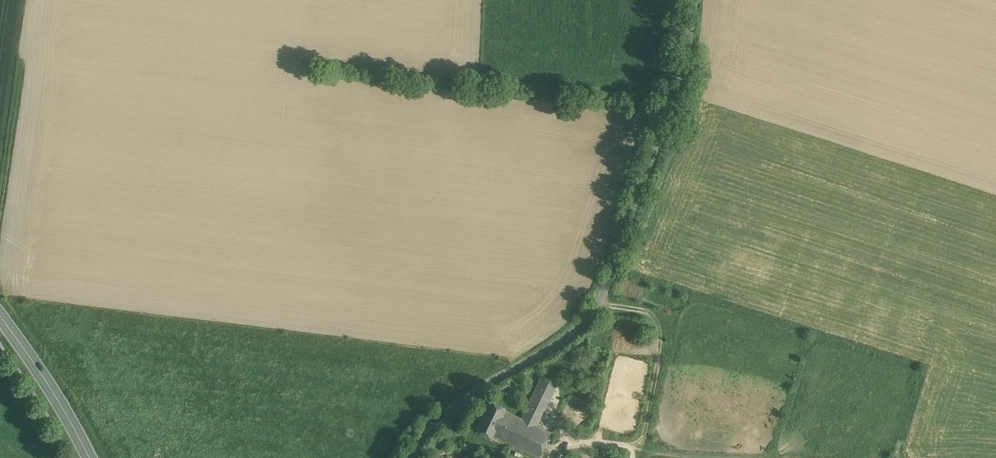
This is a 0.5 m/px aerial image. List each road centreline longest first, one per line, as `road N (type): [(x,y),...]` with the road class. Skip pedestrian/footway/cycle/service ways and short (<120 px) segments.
road 1 (unclassified): [(412,457),(445,413),(558,346),(599,305),(670,100),(694,0)]
road 2 (track): [(599,305),(644,311),(655,324),(639,447),(736,457)]
road 3 (primary): [(94,457),(0,313)]

